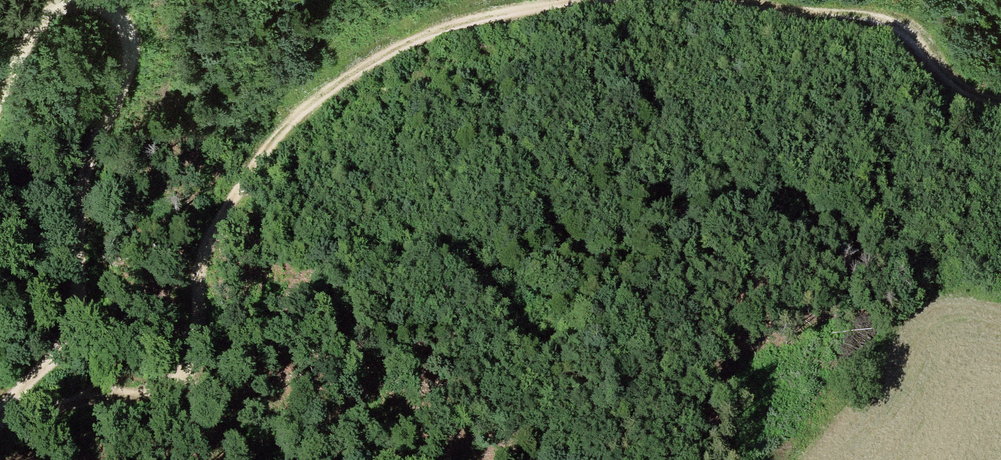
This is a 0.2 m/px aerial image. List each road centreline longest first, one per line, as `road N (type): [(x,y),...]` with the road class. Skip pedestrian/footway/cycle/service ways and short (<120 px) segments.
road 1 (track): [(8,408),(158,388),(191,364),(202,255),(229,197),(276,139),(365,61),(441,23),(569,0)]
road 2 (track): [(91,0),(124,26),(137,64),(82,185),(83,260),(71,322),(8,408)]
road 3 (track): [(744,0),(880,16),(948,76),(1000,100)]
road 4 (track): [(1000,313),(951,313),(902,345),(817,459)]
road 5 (track): [(0,92),(50,10),(81,0)]

